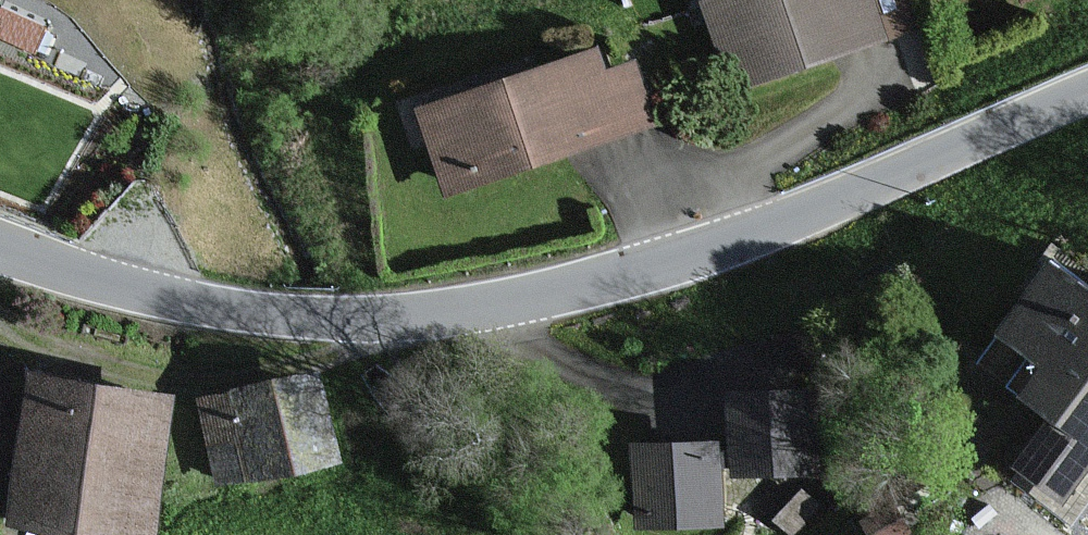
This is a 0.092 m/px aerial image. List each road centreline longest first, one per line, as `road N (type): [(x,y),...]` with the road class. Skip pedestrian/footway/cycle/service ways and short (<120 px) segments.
road 1 (tertiary): [(0,247),(128,289),(258,312),(349,320),(457,310),(699,255),(1087,94)]
road 2 (track): [(0,322),(102,366),(180,384),(240,381),(326,362),(364,343),(370,319)]

